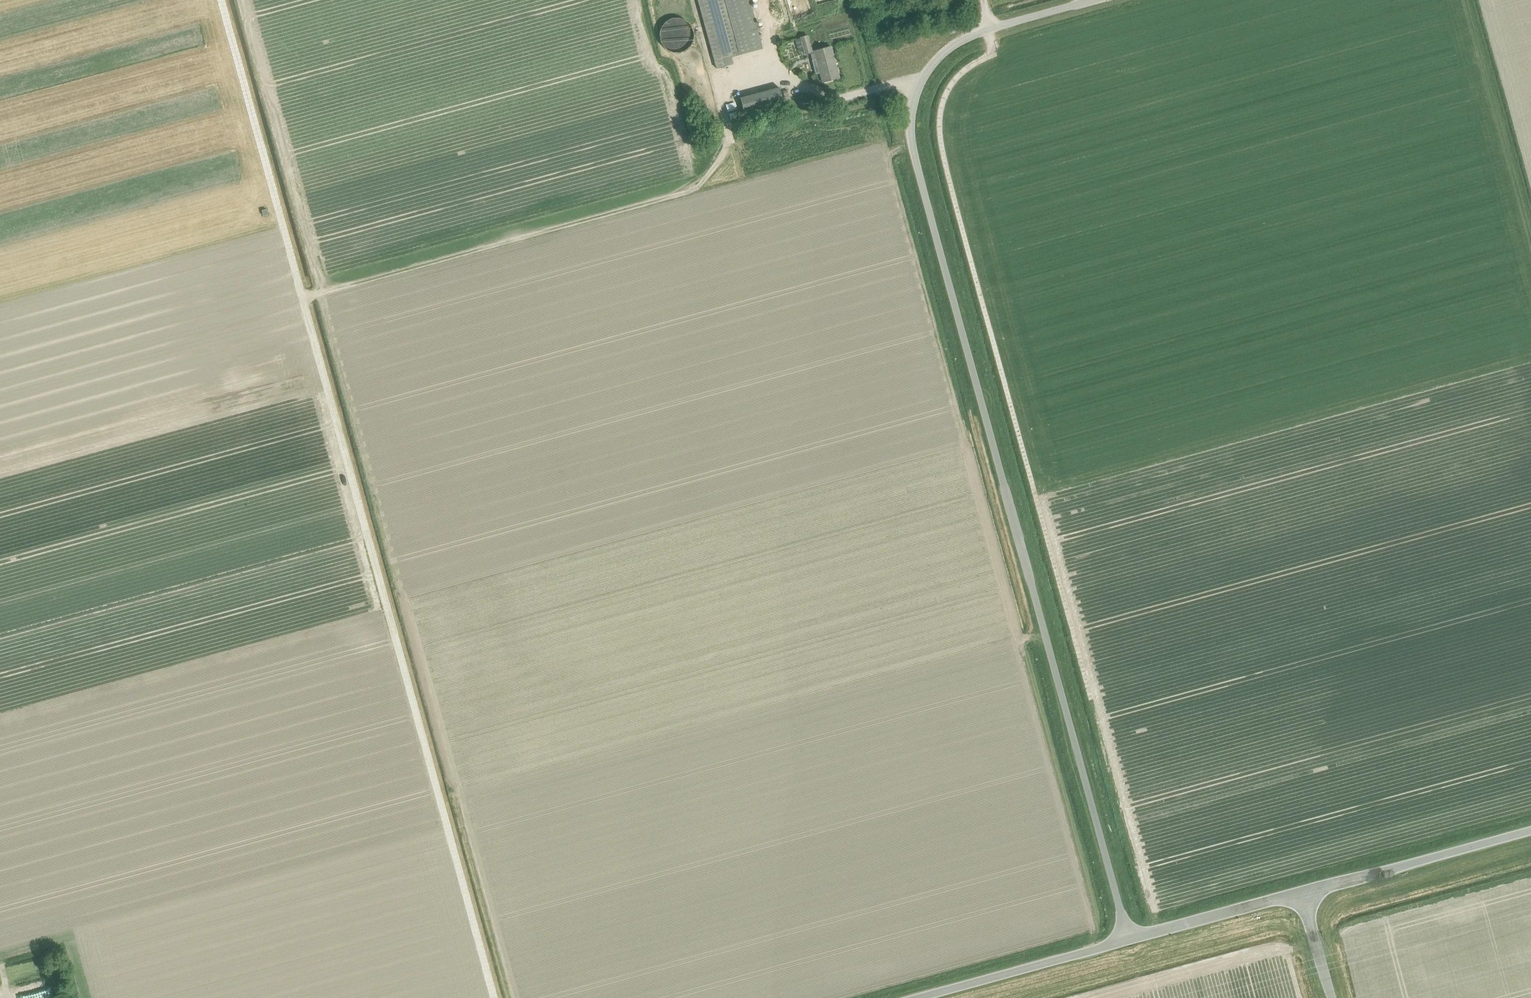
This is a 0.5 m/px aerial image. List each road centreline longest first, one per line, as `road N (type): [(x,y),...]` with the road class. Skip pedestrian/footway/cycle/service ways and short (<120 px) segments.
road 1 (unclassified): [(1126,940),(908,139),(929,61),(1000,25),(1089,0)]
road 2 (unclassified): [(1530,830),(1301,895)]
road 3 (unclassified): [(1126,940),(915,997)]
road 4 (unclassified): [(1301,895),(1126,940)]

